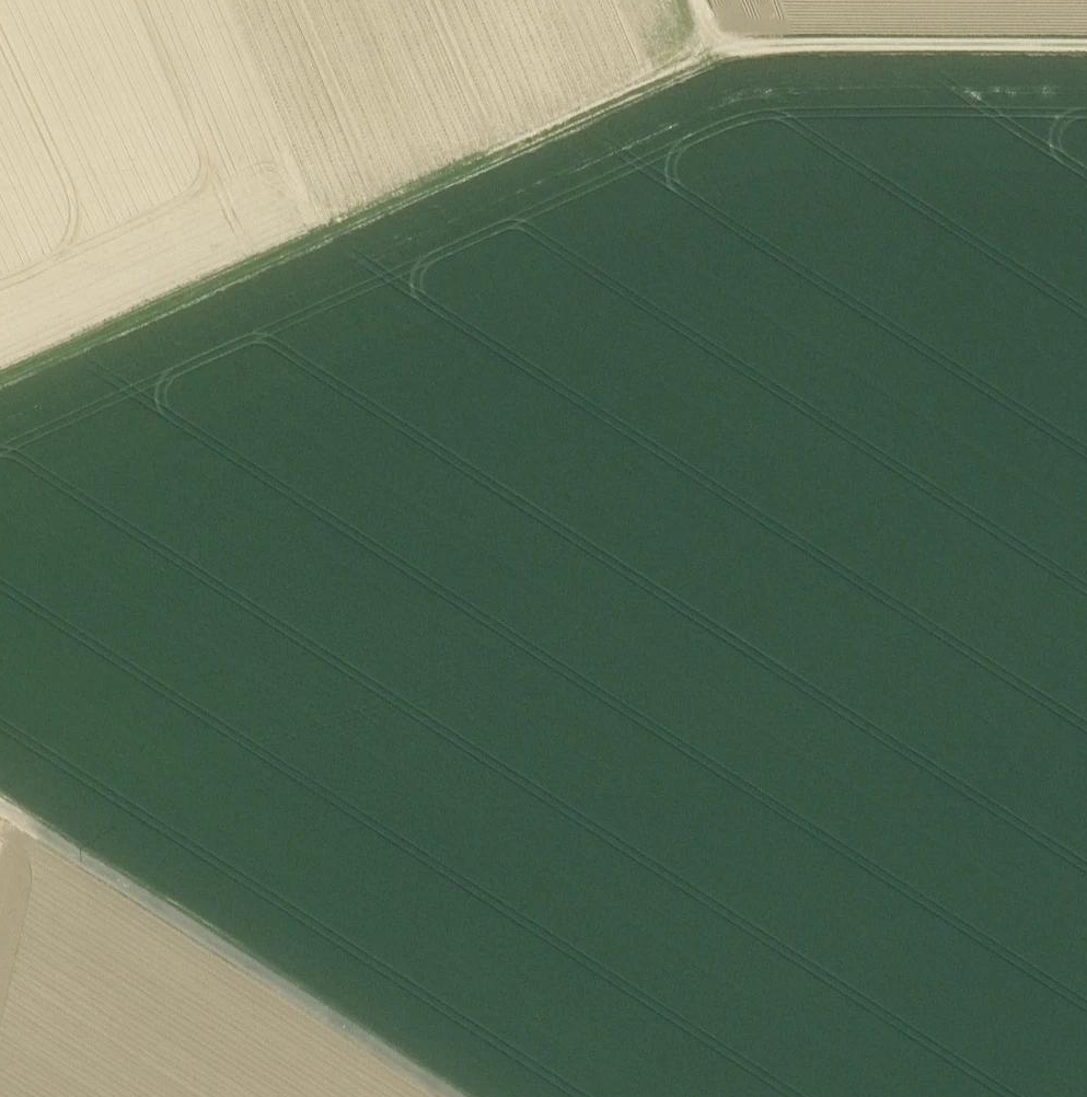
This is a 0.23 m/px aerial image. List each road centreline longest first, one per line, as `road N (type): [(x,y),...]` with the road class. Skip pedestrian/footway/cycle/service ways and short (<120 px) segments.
road 1 (track): [(1086,44),(724,45),(707,61),(0,379)]
road 2 (unclassified): [(0,805),(453,1096)]

